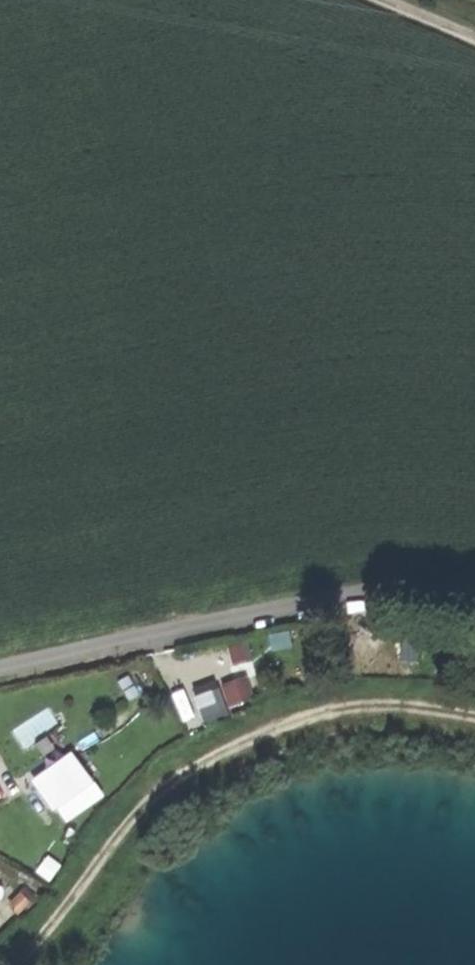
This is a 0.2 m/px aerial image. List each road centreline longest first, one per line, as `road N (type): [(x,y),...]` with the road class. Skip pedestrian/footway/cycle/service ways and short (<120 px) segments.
road 1 (track): [(7,964),(109,846),(206,757),(331,709),(474,715)]

